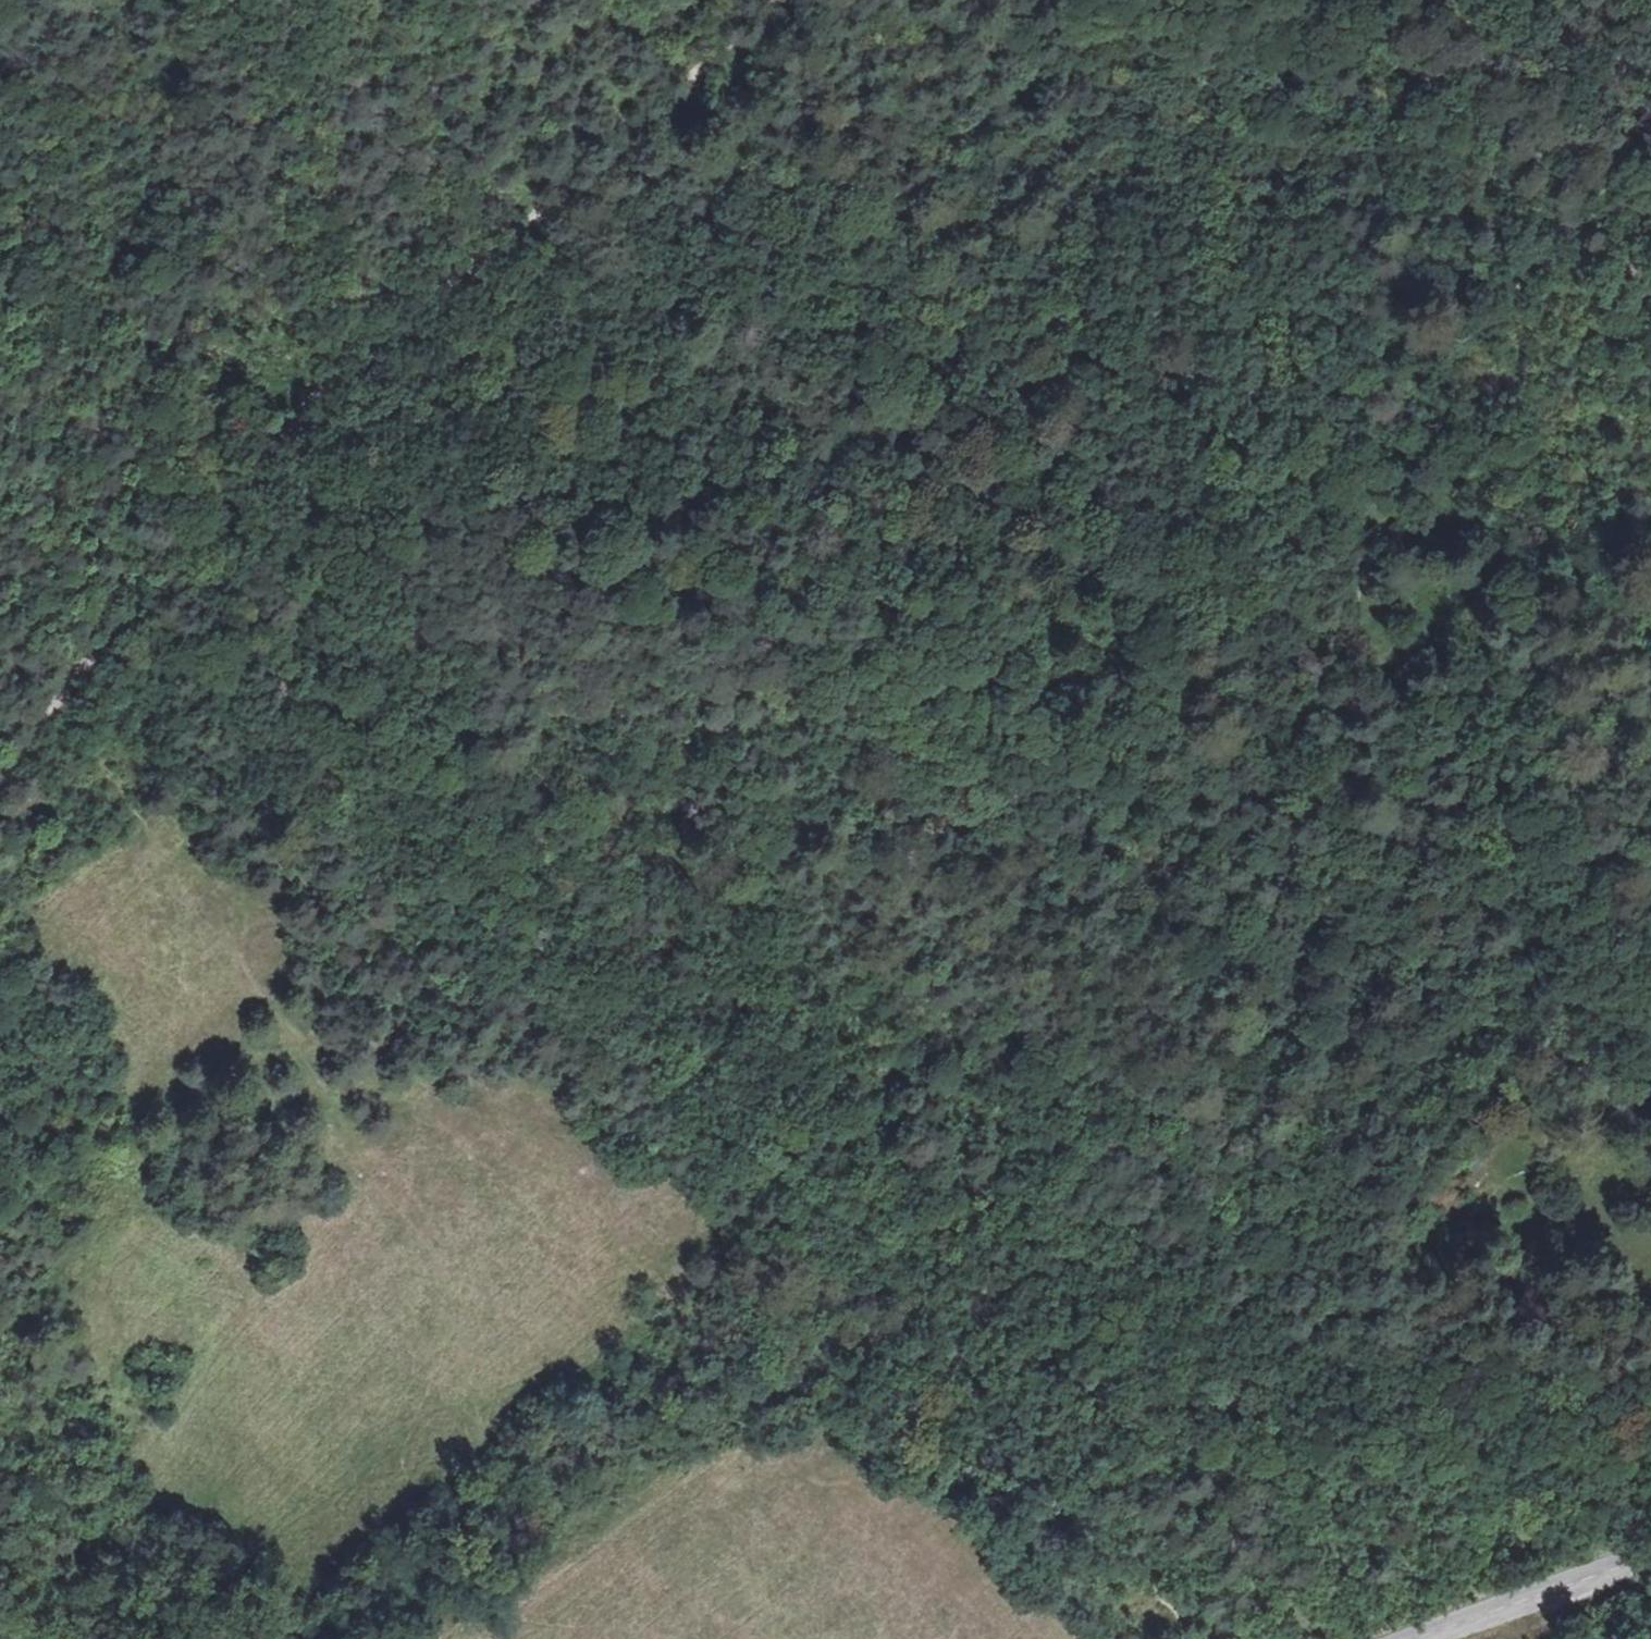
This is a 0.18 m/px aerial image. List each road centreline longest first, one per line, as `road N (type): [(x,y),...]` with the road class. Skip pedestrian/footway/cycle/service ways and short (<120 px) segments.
road 1 (track): [(0,776),(176,560),(365,356),(600,158),(763,0)]
road 2 (tertiary): [(1426,1638),(1650,1557)]

